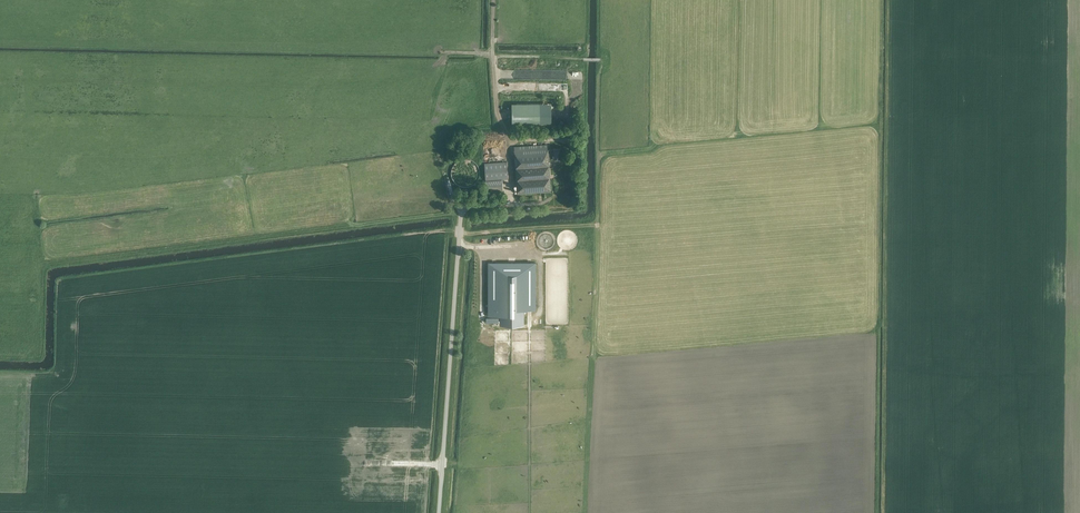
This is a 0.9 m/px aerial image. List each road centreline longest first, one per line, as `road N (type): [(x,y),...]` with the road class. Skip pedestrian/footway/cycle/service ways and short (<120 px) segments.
road 1 (unclassified): [(438,512),(461,207)]

